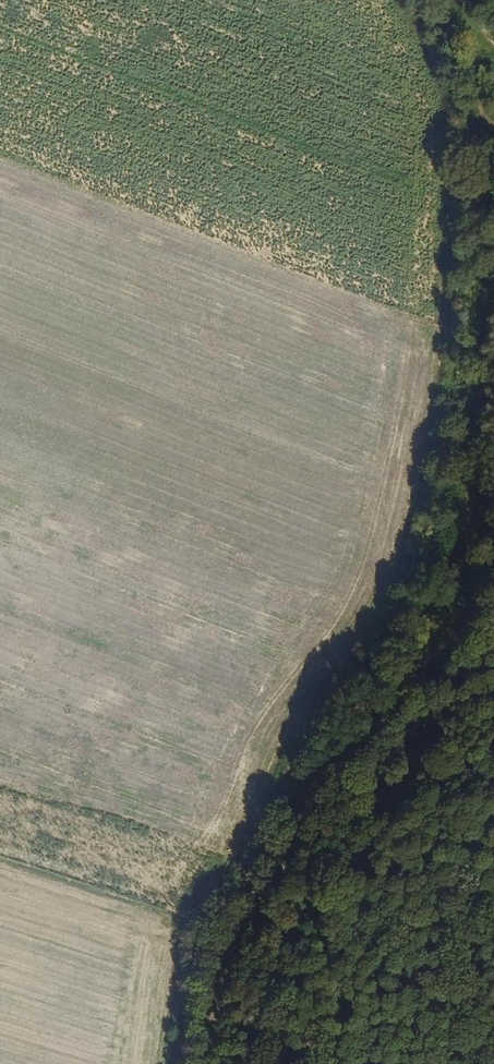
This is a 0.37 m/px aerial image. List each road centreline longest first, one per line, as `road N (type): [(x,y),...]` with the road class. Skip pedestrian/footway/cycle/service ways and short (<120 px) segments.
road 1 (track): [(493,597),(284,1063)]

